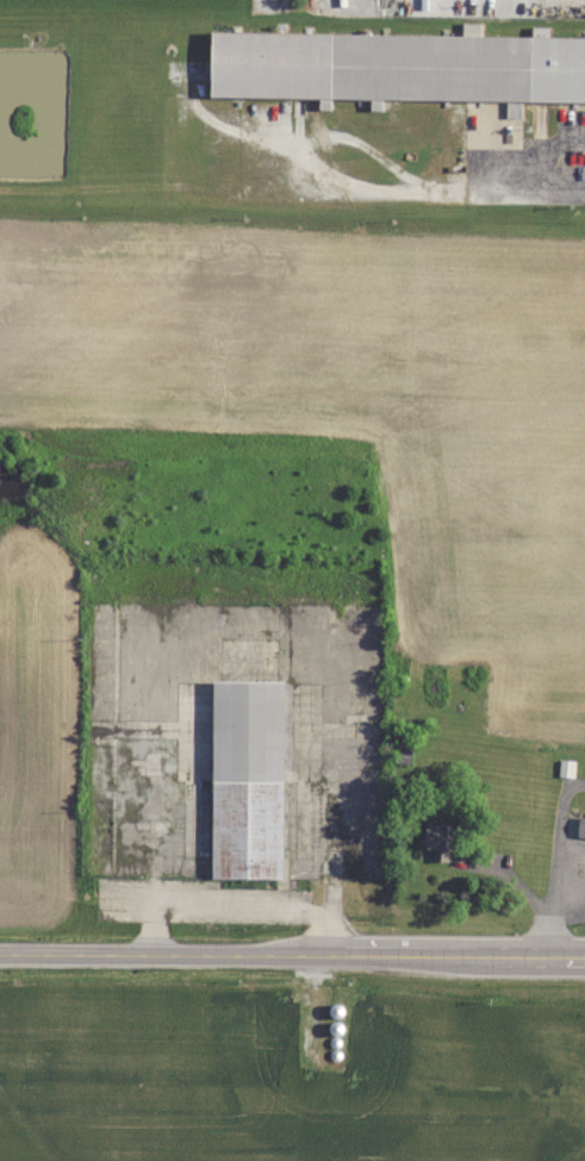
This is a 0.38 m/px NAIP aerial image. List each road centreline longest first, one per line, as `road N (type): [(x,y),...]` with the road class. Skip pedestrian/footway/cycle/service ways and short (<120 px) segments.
road 1 (secondary): [(584,958),(0,954)]

